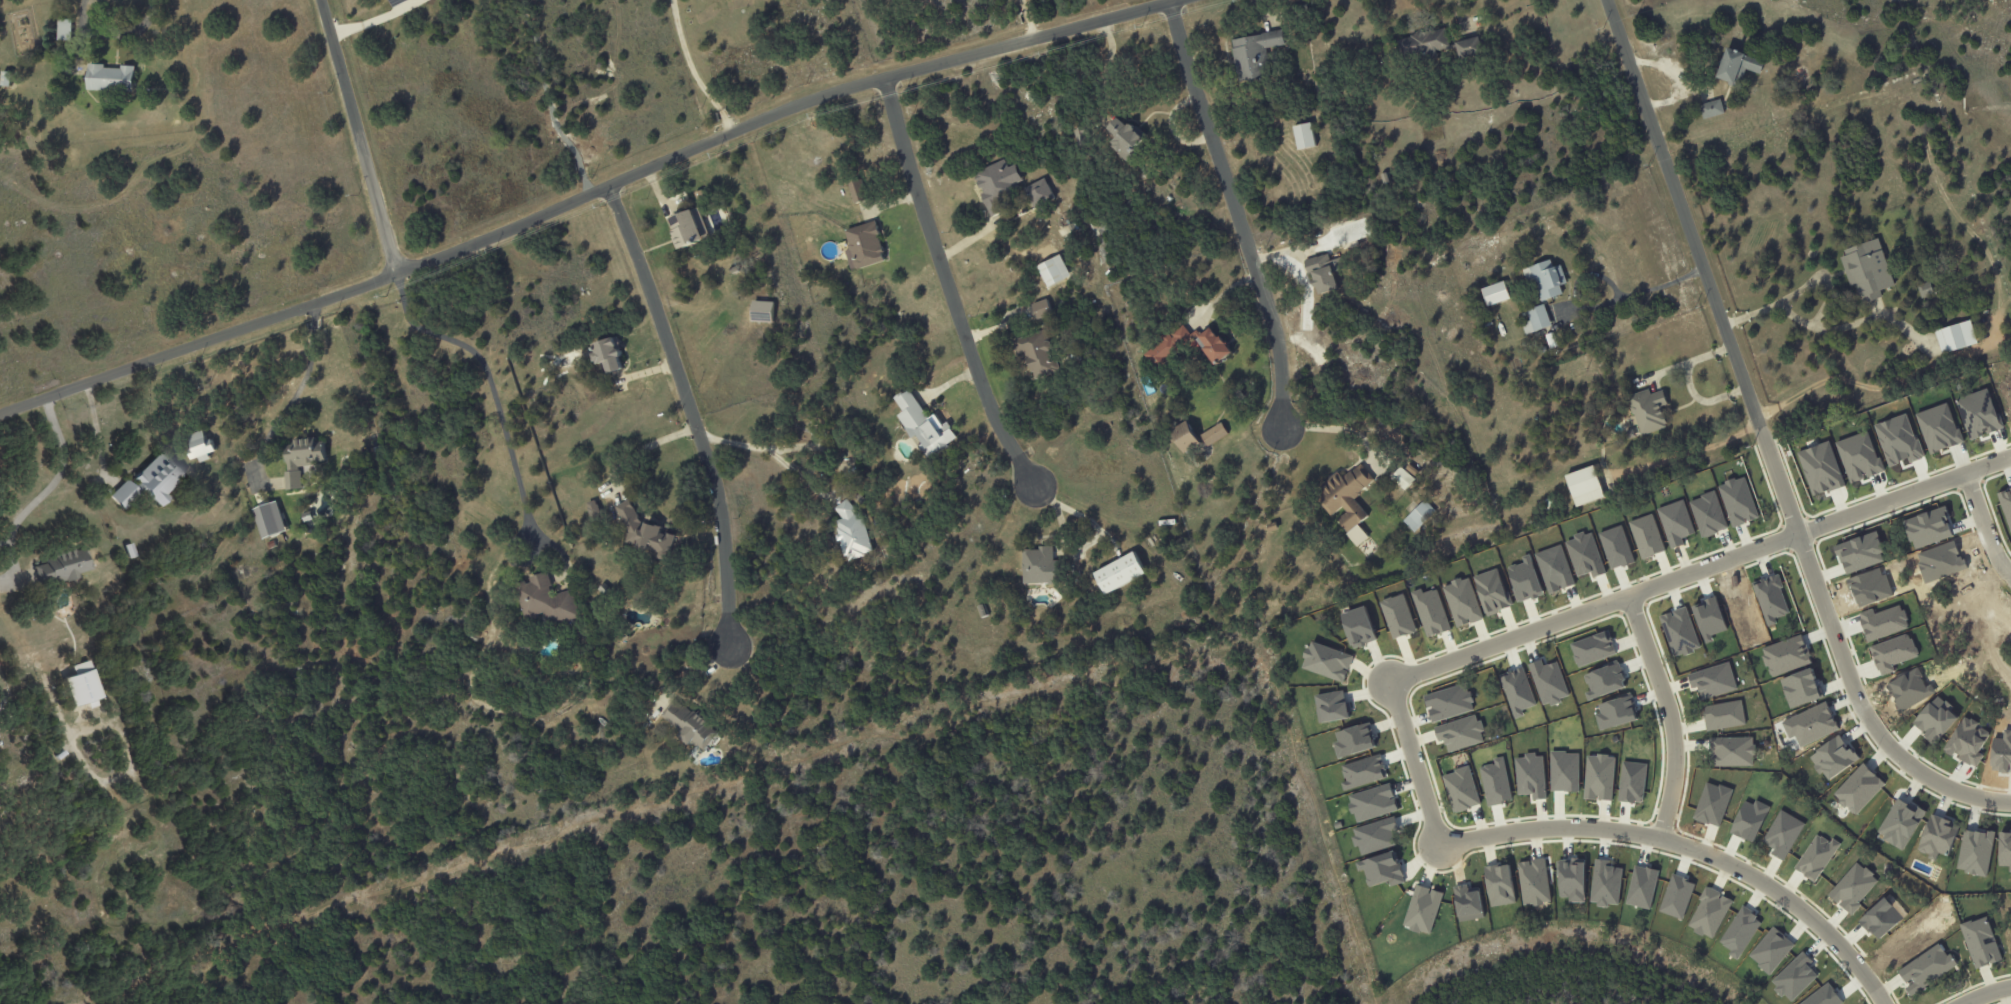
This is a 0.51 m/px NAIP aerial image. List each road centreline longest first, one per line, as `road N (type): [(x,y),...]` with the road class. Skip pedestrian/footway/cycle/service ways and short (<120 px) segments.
road 1 (residential): [(1176,0),(797,106),(400,274)]
road 2 (residential): [(1796,535),(1387,685),(1436,846)]
road 3 (residential): [(1796,535),(1607,0)]
road 4 (residential): [(1878,1003),(1789,898),(1661,835),(1581,825),(1436,846)]
road 5 (residential): [(608,188),(721,505),(731,645)]
road 6 (residential): [(1169,2),(1277,341),(1284,429)]
road 7 (residential): [(885,79),(987,401),(1034,486)]
road 8 (residential): [(400,274),(0,413)]
road 9 (residential): [(2010,800),(1948,788),(1888,746),(1853,687),(1796,535)]
road 10 (residential): [(400,274),(323,0)]
road 11 (residential): [(1630,598),(1674,728),(1661,835)]
road 12 (residential): [(1796,535),(2010,456)]

